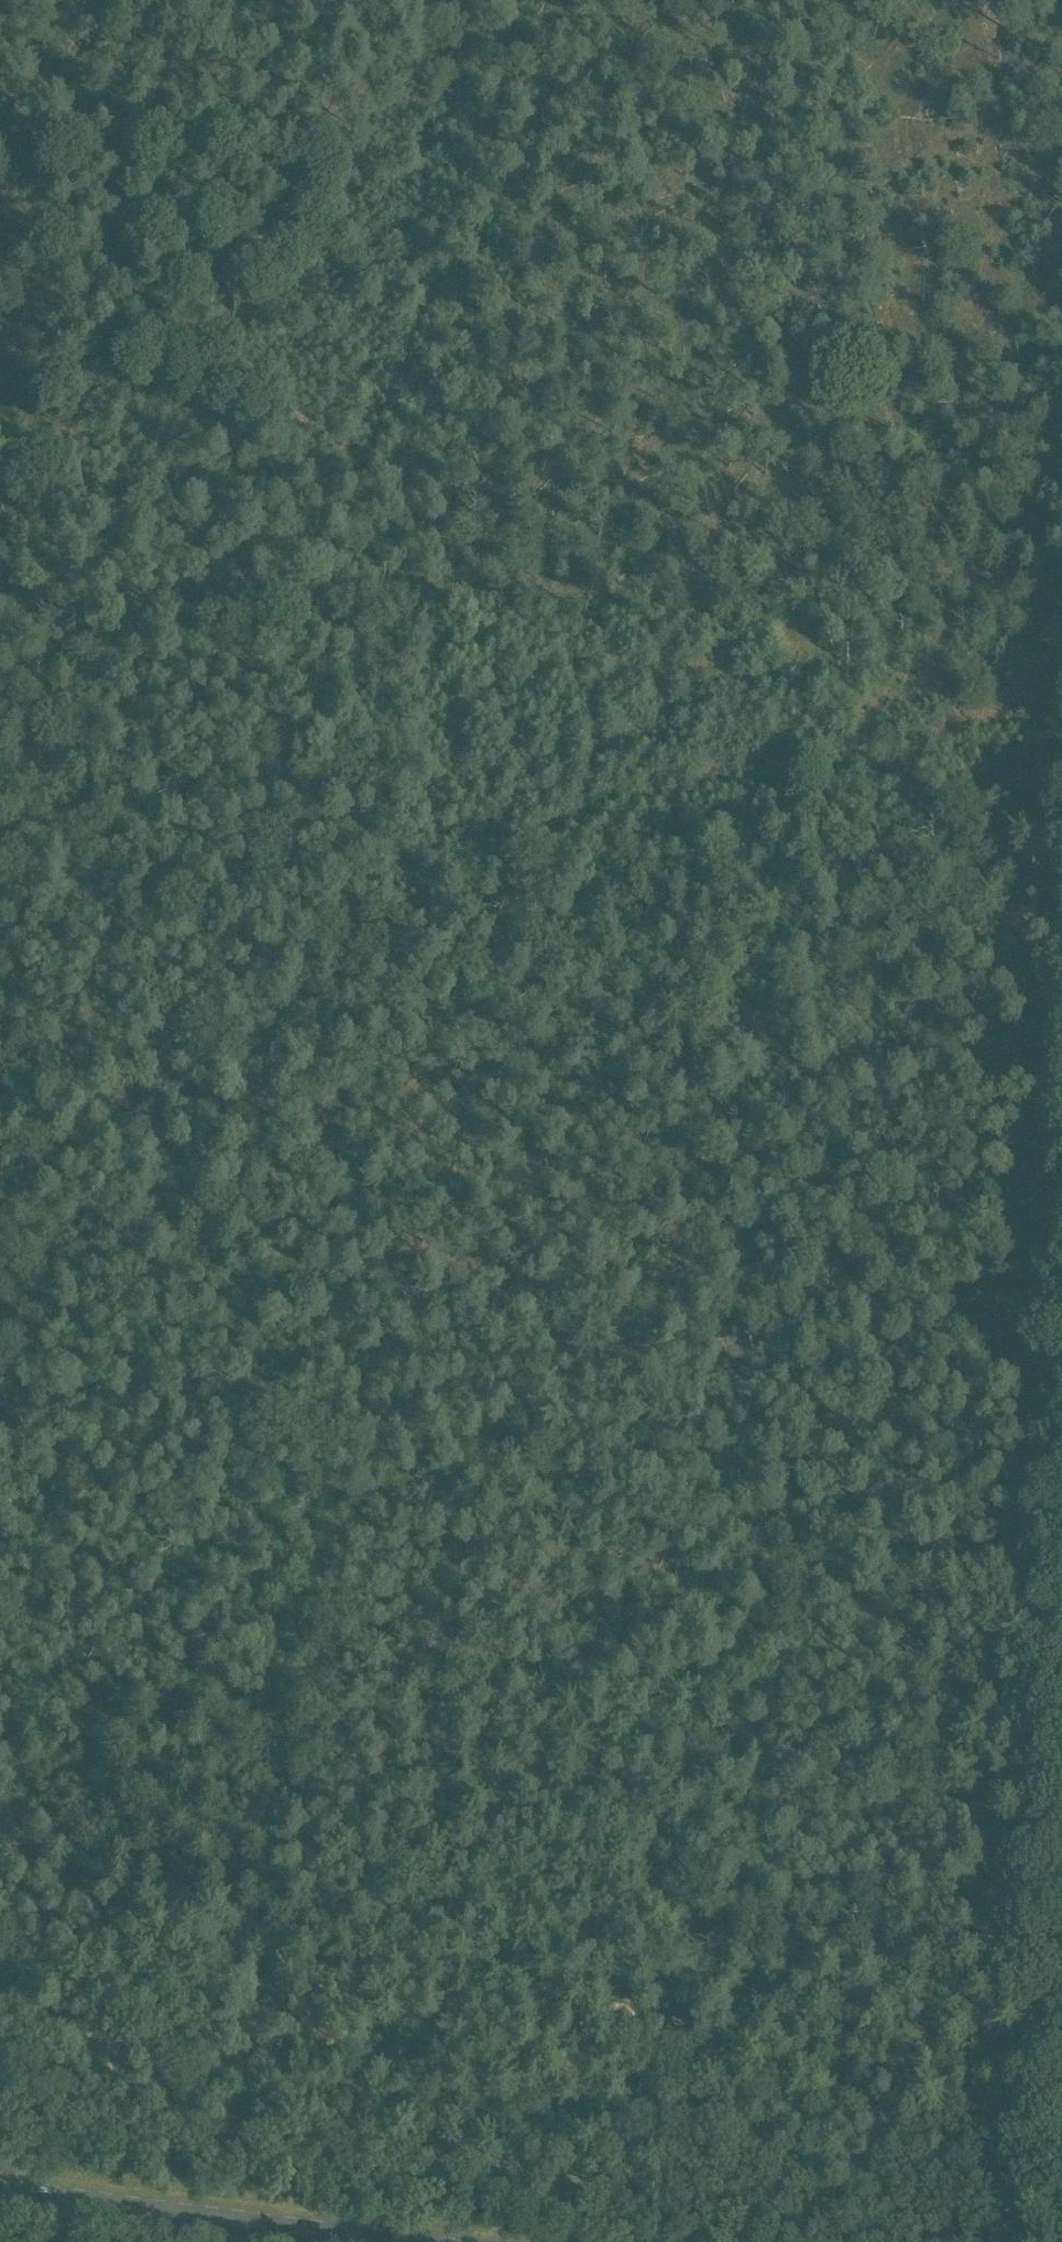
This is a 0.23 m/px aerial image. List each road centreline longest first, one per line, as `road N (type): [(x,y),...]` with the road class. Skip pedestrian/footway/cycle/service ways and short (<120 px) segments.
road 1 (primary): [(0,2191),(379,2241)]

